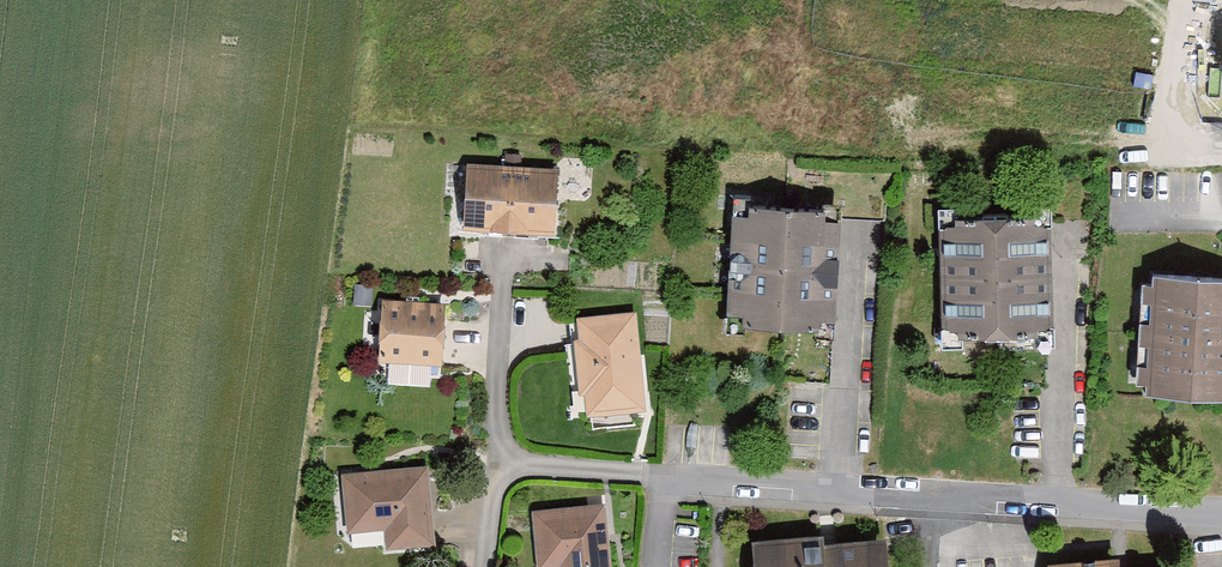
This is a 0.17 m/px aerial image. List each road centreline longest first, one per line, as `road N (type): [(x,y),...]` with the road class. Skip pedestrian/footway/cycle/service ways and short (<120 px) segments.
road 1 (residential): [(1221,520),(485,469)]
road 2 (residential): [(485,469),(501,298)]

